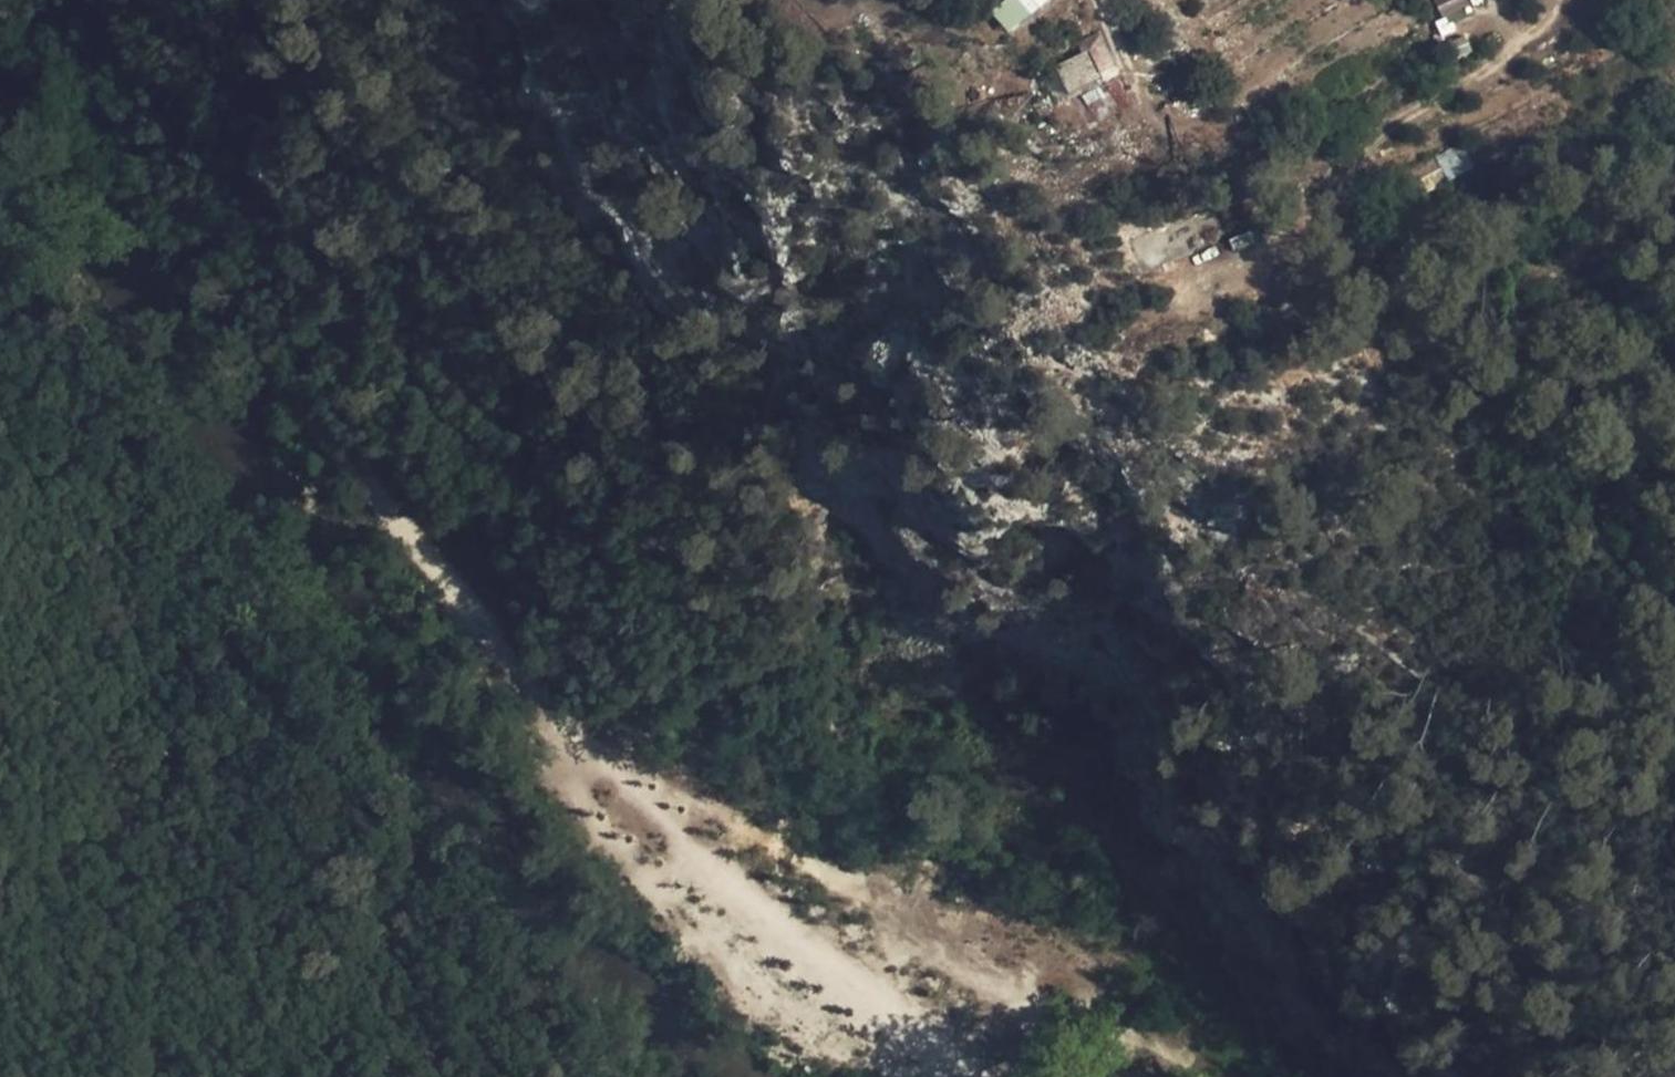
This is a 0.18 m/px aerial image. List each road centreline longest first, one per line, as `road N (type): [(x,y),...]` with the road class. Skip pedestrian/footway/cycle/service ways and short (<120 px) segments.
road 1 (track): [(993,1076),(664,817),(411,561),(135,143),(21,0)]
road 2 (track): [(1145,246),(1486,69),(1554,14),(1560,0)]

